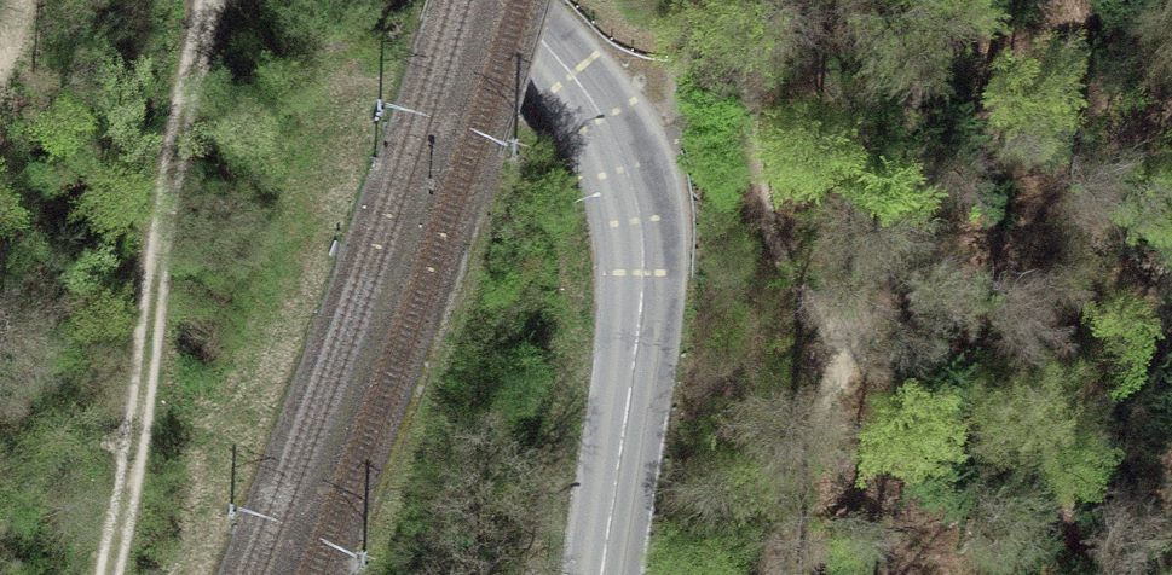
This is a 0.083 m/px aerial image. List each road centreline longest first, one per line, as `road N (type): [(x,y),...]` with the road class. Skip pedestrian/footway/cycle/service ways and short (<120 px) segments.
road 1 (primary): [(601,574),(638,328),(641,221),(599,112),(504,0)]
road 2 (track): [(210,0),(179,142),(135,455)]
road 3 (track): [(632,187),(684,59),(694,0)]
road 4 (track): [(135,455),(108,574)]

